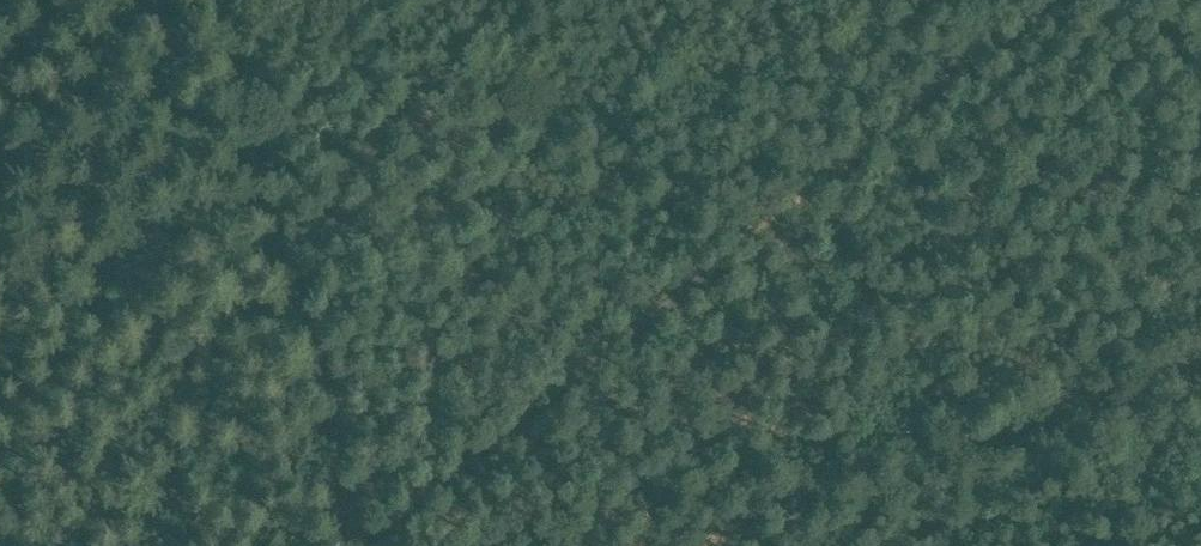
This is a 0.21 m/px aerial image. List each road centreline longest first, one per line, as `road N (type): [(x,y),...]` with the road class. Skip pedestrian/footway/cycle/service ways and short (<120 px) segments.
road 1 (track): [(1049,0),(359,545)]
road 2 (track): [(215,0),(353,545)]

